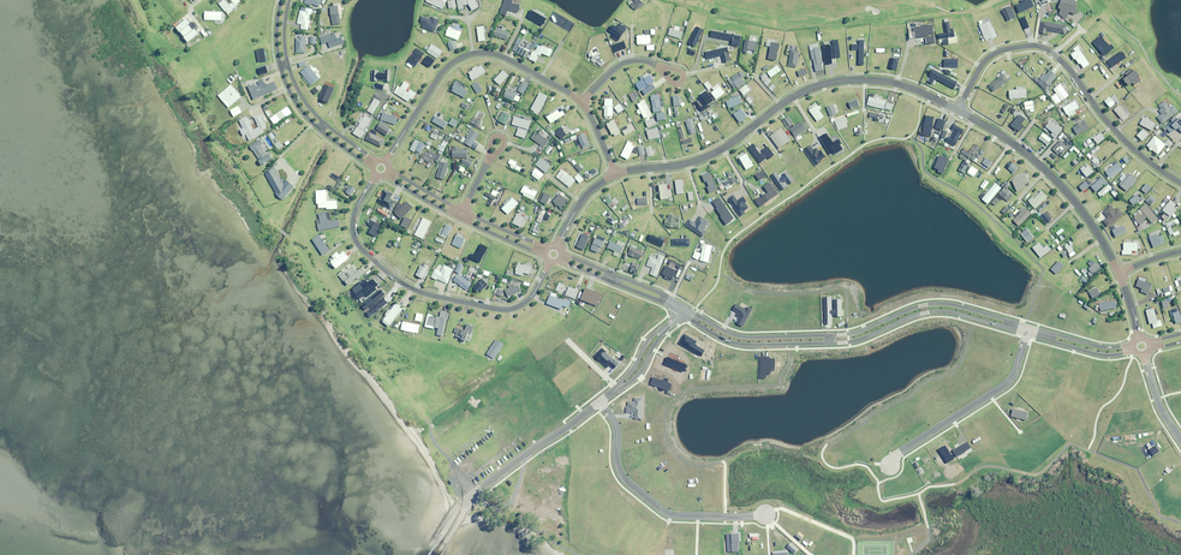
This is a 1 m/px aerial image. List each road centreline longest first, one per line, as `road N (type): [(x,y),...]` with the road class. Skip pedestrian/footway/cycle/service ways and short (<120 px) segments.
road 1 (residential): [(615,174),(702,158),(828,83),(903,84),(958,111)]
road 2 (residential): [(1027,330),(931,307),(828,342),(758,343),(682,311)]
road 3 (residential): [(958,111),(985,60),(1039,46),(1067,67),(1115,131),(1180,183)]
road 4 (residential): [(376,176),(353,219),(354,238),(415,290),(508,310),(530,297),(550,262)]
road 5 (residential): [(581,102),(504,58),(472,54),(439,76),(386,161)]
road 6 (residential): [(600,403),(614,424),(624,479),(669,516),(765,516)]
road 7 (residential): [(958,111),(1047,172),(1118,273)]
road 8 (residential): [(1027,330),(1012,382),(891,463)]
road 9 (residential): [(600,403),(469,496)]

